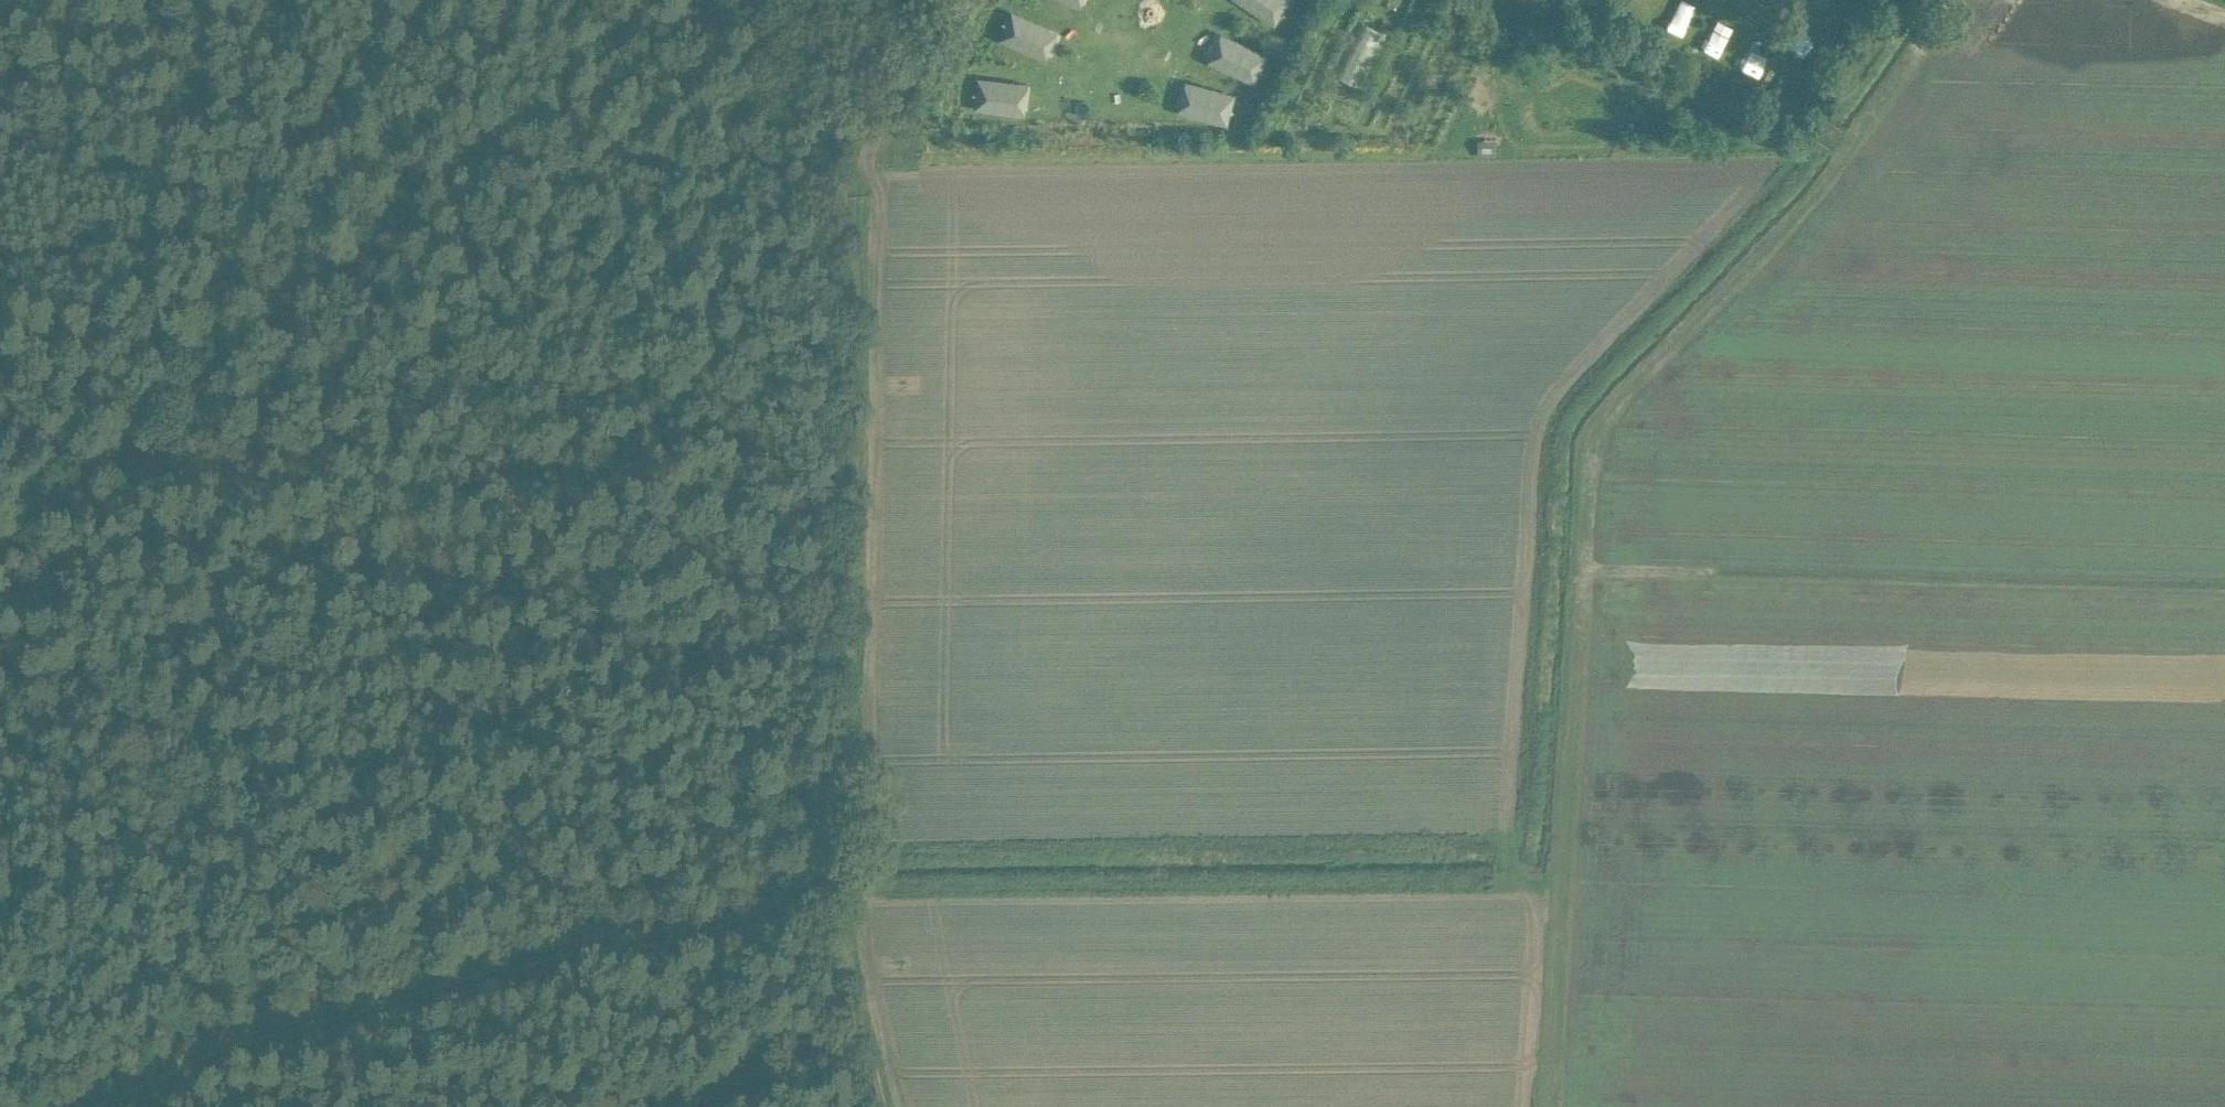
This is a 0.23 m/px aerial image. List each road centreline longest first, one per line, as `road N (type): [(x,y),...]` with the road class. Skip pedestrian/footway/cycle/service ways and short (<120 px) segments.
road 1 (track): [(845,853),(861,561),(863,200),(873,137),(948,0)]
road 2 (track): [(890,1106),(853,930),(845,853)]
road 3 (track): [(742,1106),(878,1050)]

